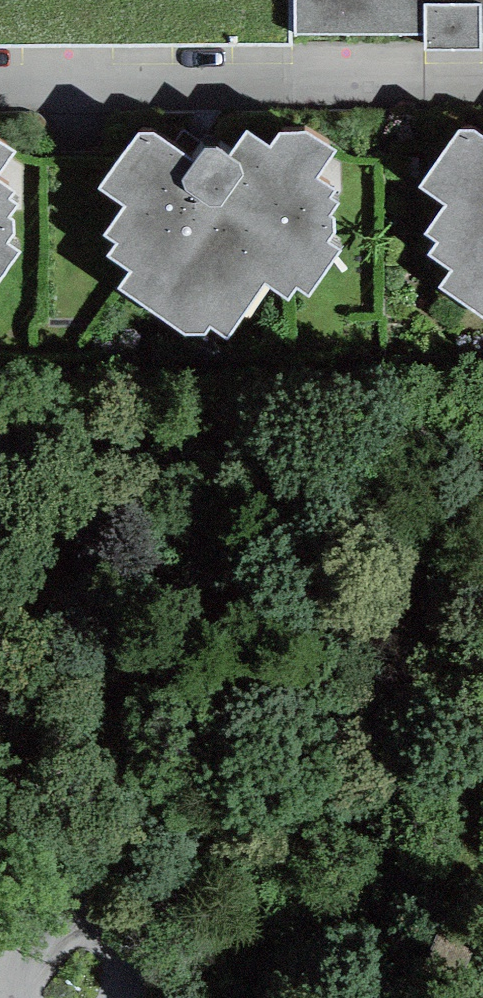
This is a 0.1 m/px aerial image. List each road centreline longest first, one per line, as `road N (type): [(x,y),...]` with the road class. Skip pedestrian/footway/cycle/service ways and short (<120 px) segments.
road 1 (residential): [(0,423),(482,429)]
road 2 (residential): [(0,716),(94,866)]
road 3 (residential): [(0,987),(94,866)]
road 4 (residential): [(94,866),(111,910),(126,997)]

